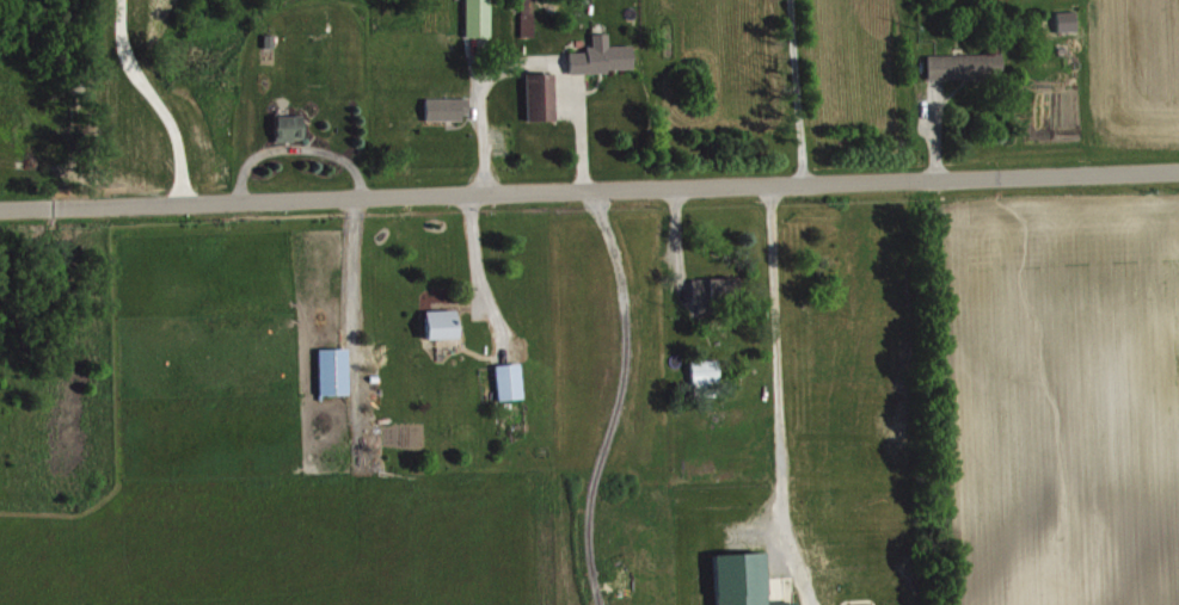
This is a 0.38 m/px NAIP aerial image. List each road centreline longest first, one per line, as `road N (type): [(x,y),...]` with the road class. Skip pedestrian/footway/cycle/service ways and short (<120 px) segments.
road 1 (residential): [(0,209),(1178,175)]

